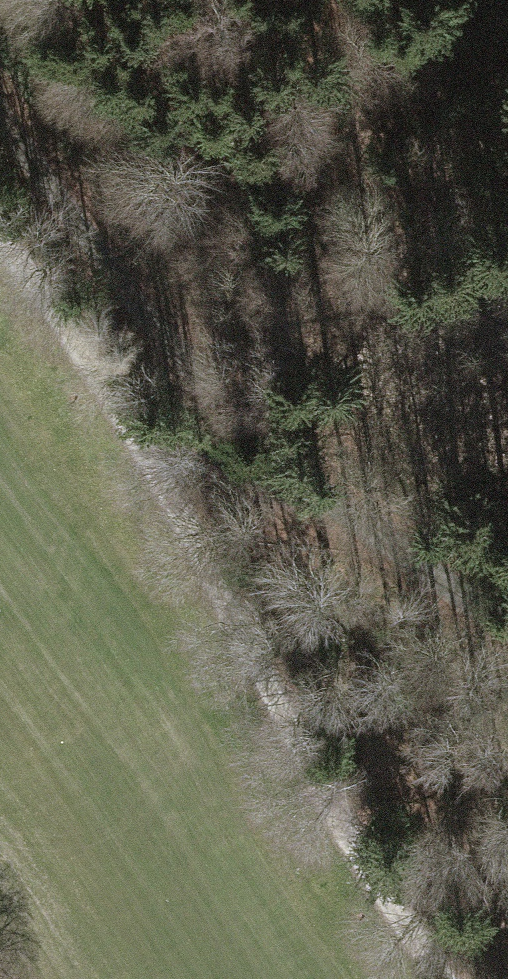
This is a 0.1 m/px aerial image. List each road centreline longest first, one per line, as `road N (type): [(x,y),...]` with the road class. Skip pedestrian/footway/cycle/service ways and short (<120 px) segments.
road 1 (track): [(442,978),(355,843),(132,438),(0,242)]
road 2 (track): [(0,108),(121,282),(240,420),(380,540),(507,629)]

